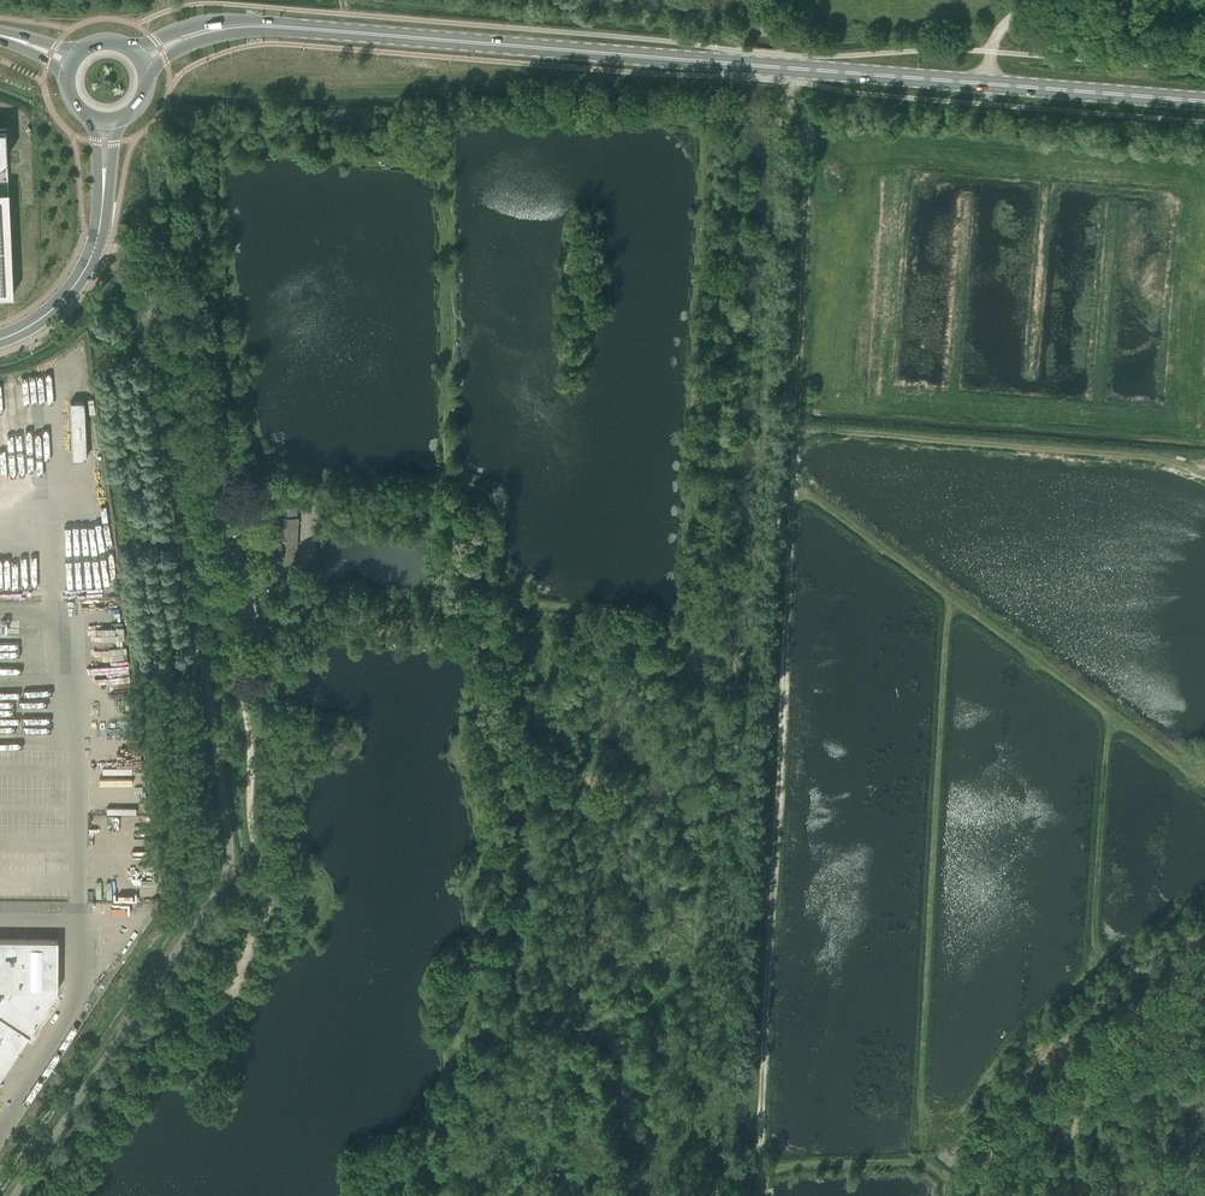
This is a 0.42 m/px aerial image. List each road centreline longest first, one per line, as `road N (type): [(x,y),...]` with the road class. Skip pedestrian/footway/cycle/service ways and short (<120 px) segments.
road 1 (unclassified): [(14,1195),(226,867),(148,280),(142,258),(113,243)]
road 2 (primary): [(1204,103),(218,27)]
road 3 (track): [(978,1195),(995,1126),(1025,1080),(1089,1015),(1204,932)]
road 4 (primary): [(0,339),(43,316),(75,285),(98,237),(102,204)]
road 5 (track): [(765,1169),(941,1169)]

